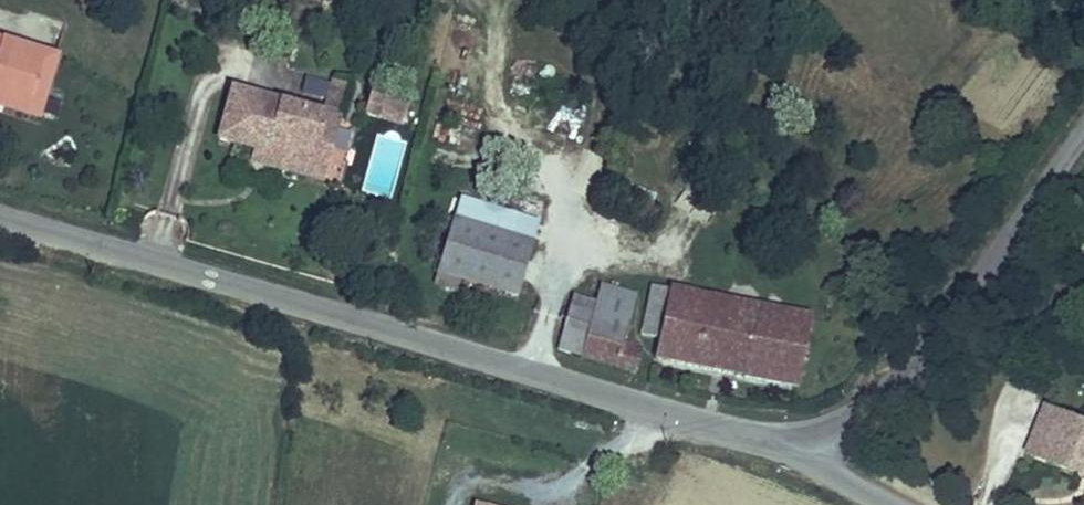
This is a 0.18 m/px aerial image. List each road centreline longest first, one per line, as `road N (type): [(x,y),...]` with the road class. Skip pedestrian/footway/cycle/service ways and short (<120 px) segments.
road 1 (tertiary): [(0,212),(750,433),(808,429)]
road 2 (tertiary): [(808,429),(875,396),(920,352),(1083,126)]
road 3 (tertiary): [(808,429),(846,473),(905,504)]

